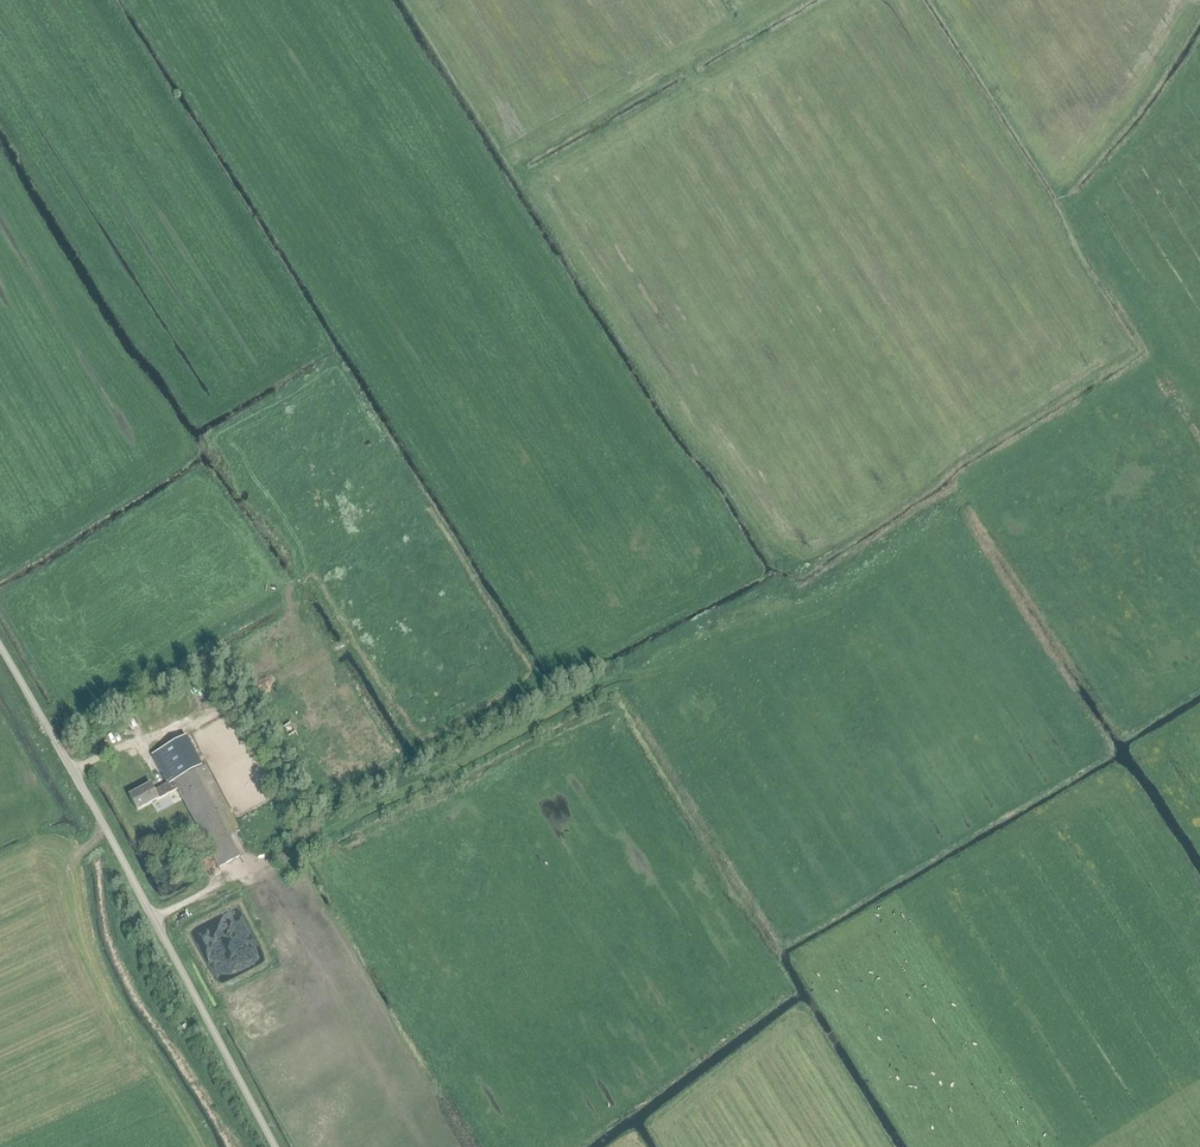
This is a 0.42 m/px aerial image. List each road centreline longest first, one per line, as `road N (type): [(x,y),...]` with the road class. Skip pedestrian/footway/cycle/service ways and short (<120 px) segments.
road 1 (unclassified): [(274,1146),(0,644)]

